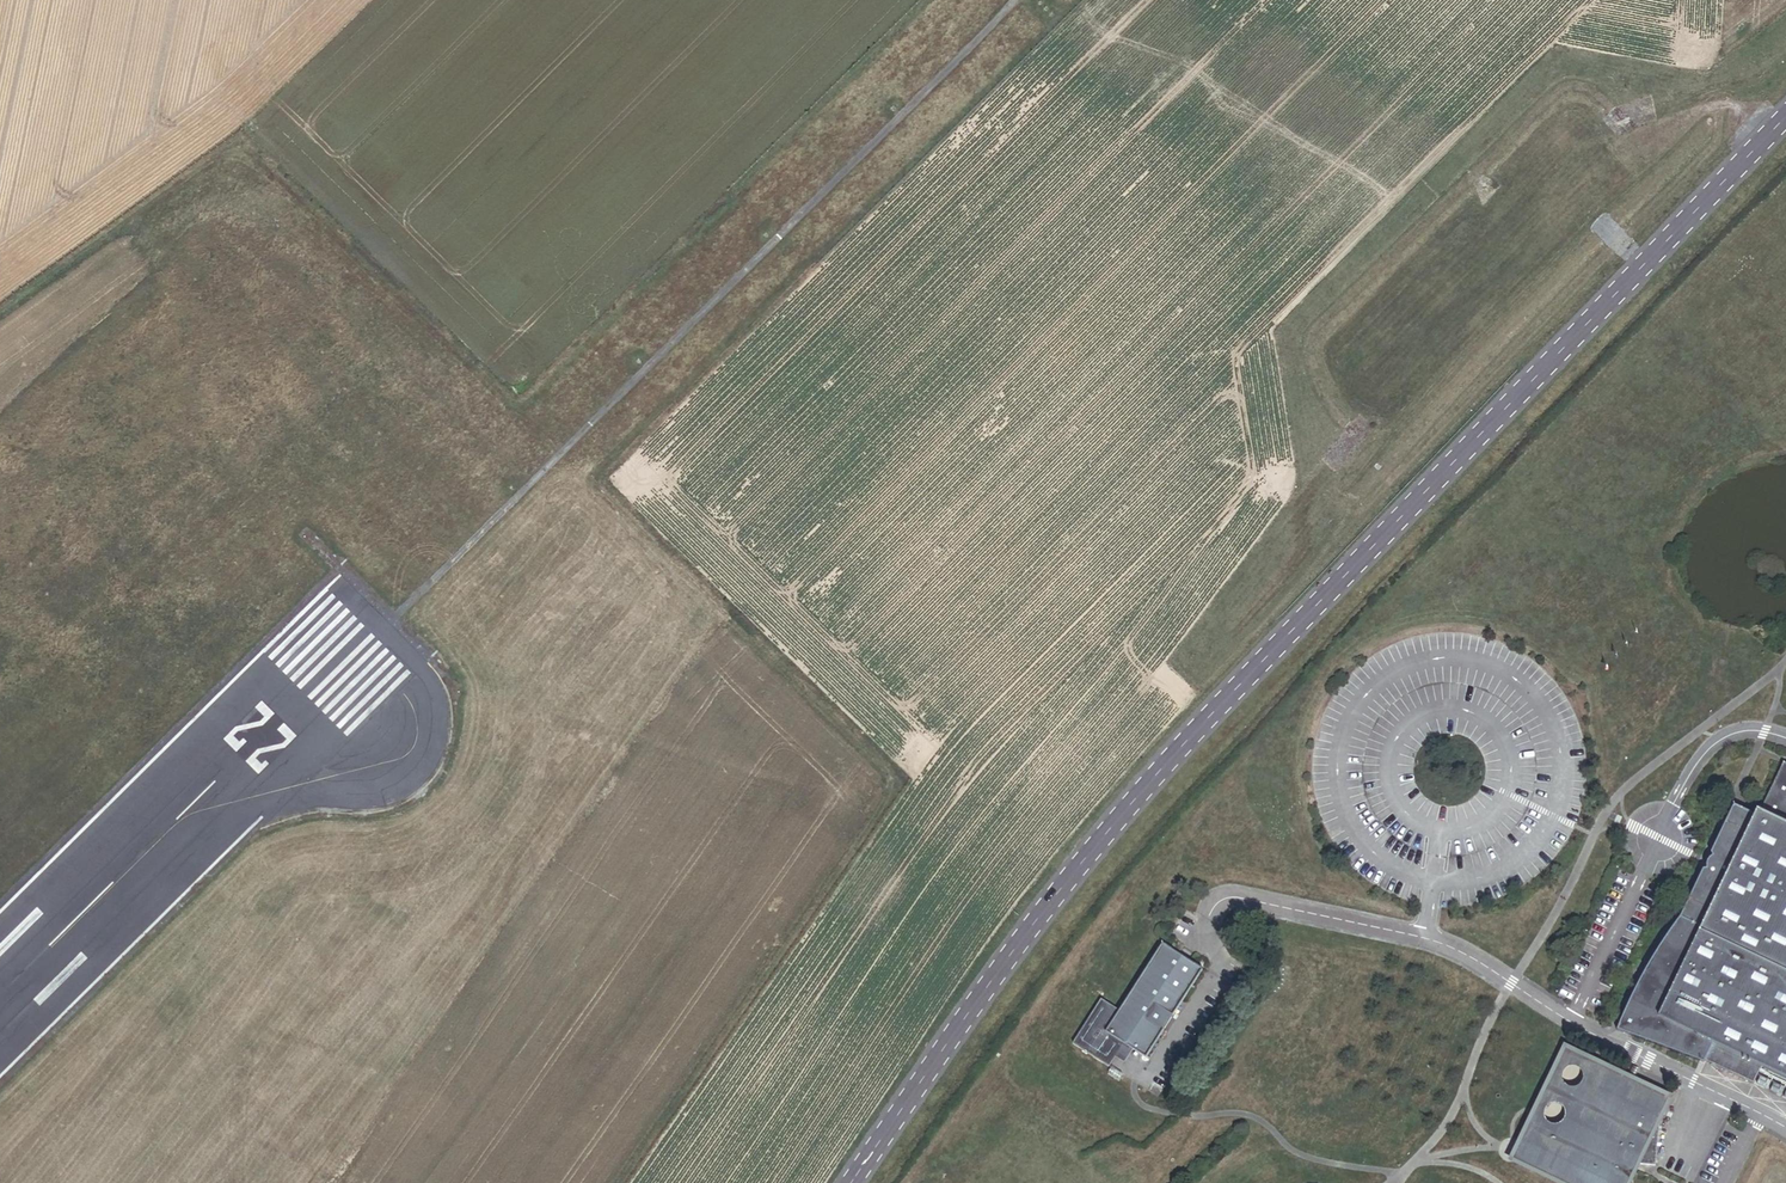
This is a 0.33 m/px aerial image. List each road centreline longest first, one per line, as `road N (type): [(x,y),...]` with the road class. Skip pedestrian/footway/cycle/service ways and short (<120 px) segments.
road 1 (primary): [(860,1182),(1074,881),(1343,577),(1785,116)]
road 2 (unclassified): [(1568,1023),(1700,752),(1738,728),(1785,738)]
road 3 (unclassified): [(1224,892),(1247,888),(1423,934),(1568,1023)]
road 4 (unclassified): [(1568,1023),(1785,1128)]

